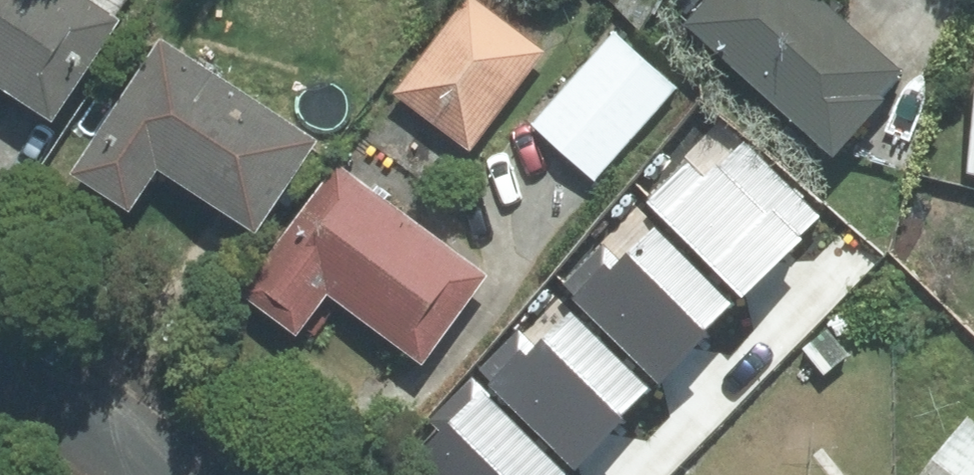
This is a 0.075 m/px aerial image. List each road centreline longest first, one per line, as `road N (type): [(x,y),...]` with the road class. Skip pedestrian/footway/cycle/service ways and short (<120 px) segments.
road 1 (residential): [(0,364),(157,474)]

